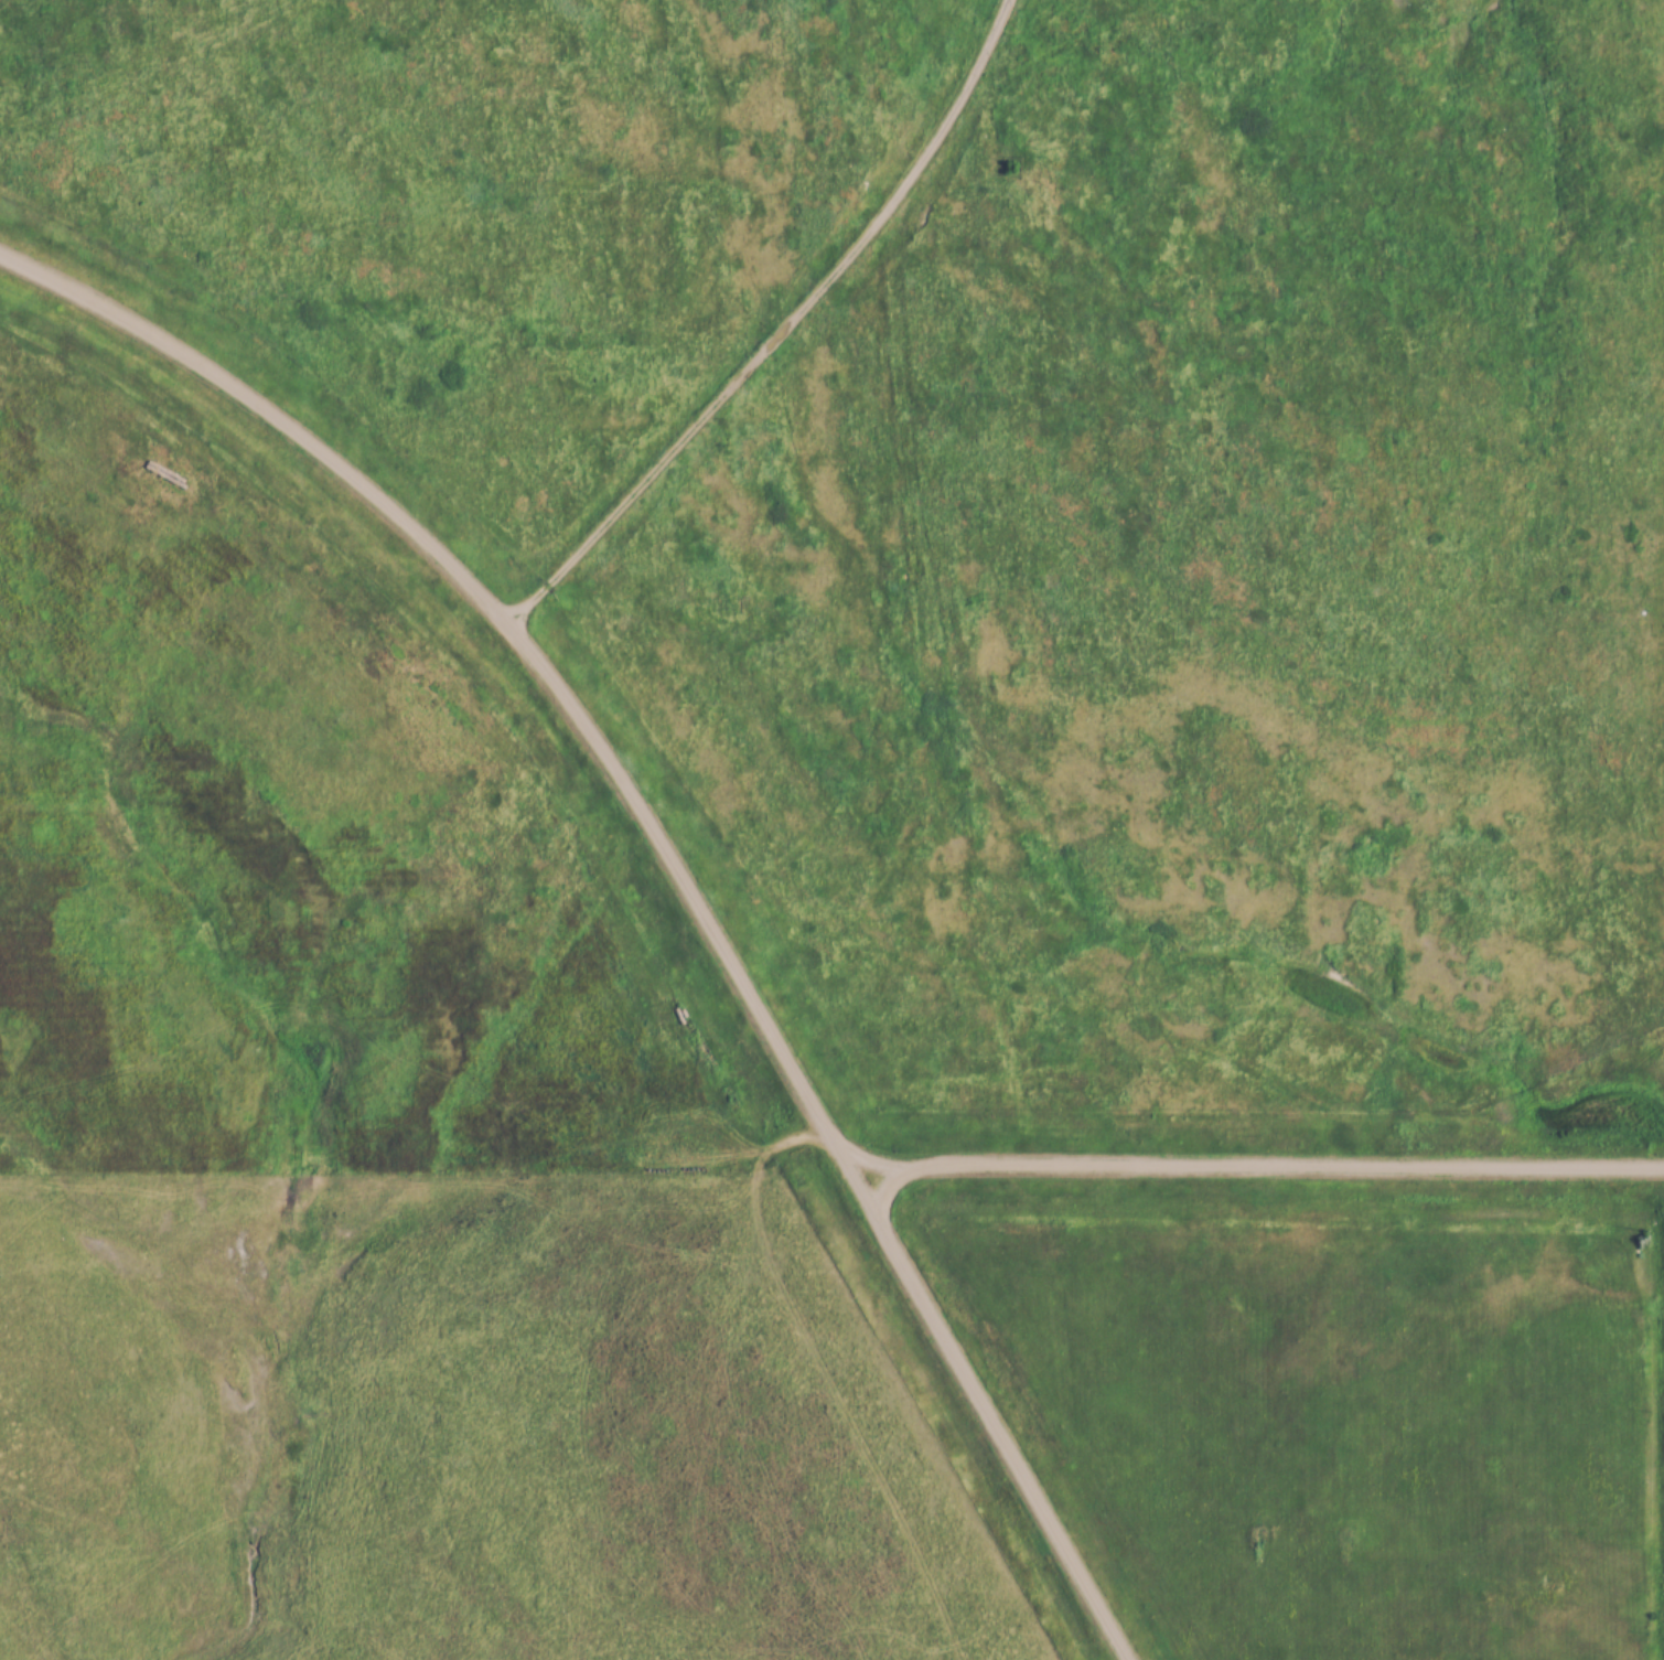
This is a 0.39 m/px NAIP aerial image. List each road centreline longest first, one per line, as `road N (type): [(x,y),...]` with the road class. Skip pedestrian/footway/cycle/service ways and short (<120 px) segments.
road 1 (residential): [(0,258),(271,413),(417,534),(538,664),(646,818),(847,1167),(1663,1167)]
road 2 (residential): [(1131,1659),(847,1167)]

